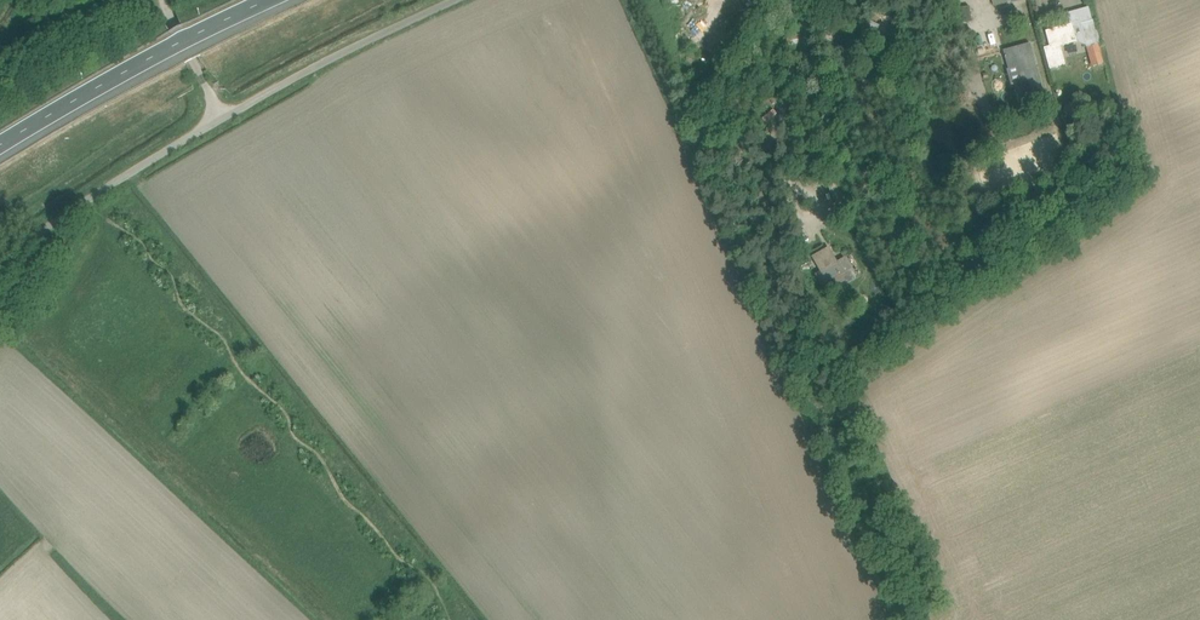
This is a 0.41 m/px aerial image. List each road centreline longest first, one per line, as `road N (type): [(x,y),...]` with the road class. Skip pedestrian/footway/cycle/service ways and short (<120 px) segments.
road 1 (motorway): [(0,145),(265,0)]
road 2 (unclassified): [(217,121),(457,0)]
road 3 (unclassified): [(0,260),(217,121)]
road 4 (unclassified): [(217,121),(165,0)]

